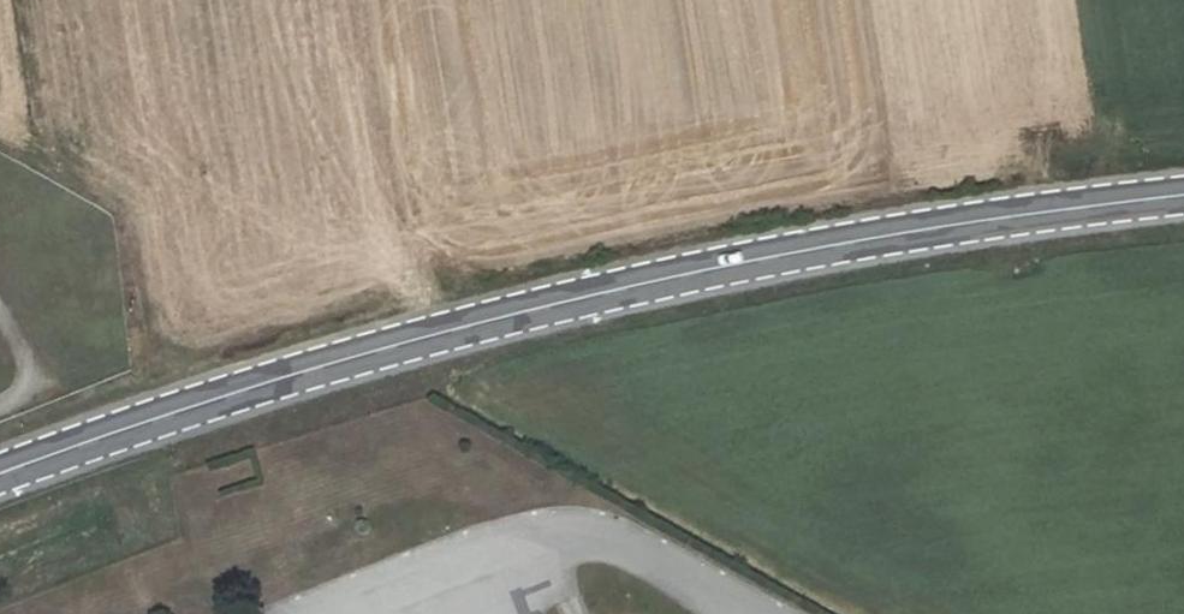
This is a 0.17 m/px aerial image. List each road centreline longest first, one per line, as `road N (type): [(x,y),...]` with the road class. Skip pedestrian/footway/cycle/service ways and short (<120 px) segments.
road 1 (secondary): [(1183,194),(913,232),(474,315),(0,478)]

